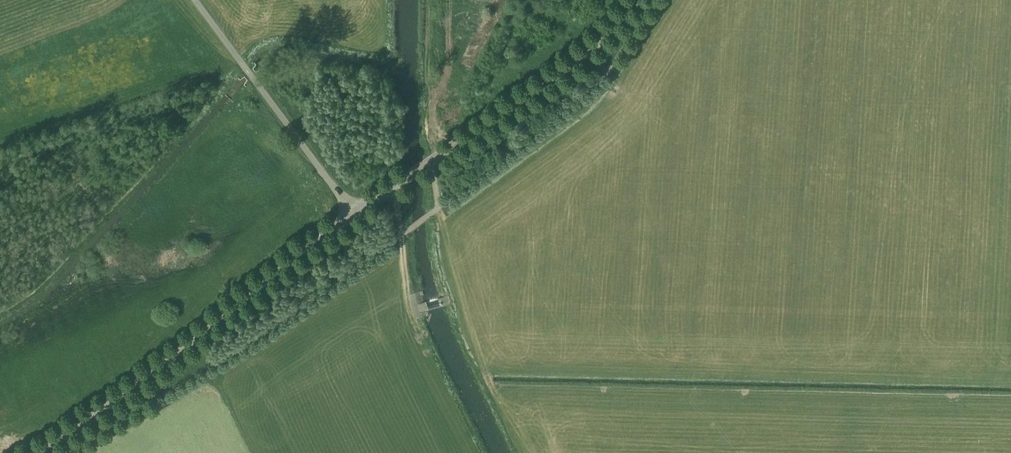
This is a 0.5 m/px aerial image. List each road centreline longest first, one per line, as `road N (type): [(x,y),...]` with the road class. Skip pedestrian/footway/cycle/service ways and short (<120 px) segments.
road 1 (tertiary): [(42,452),(380,198),(554,82),(636,0)]

